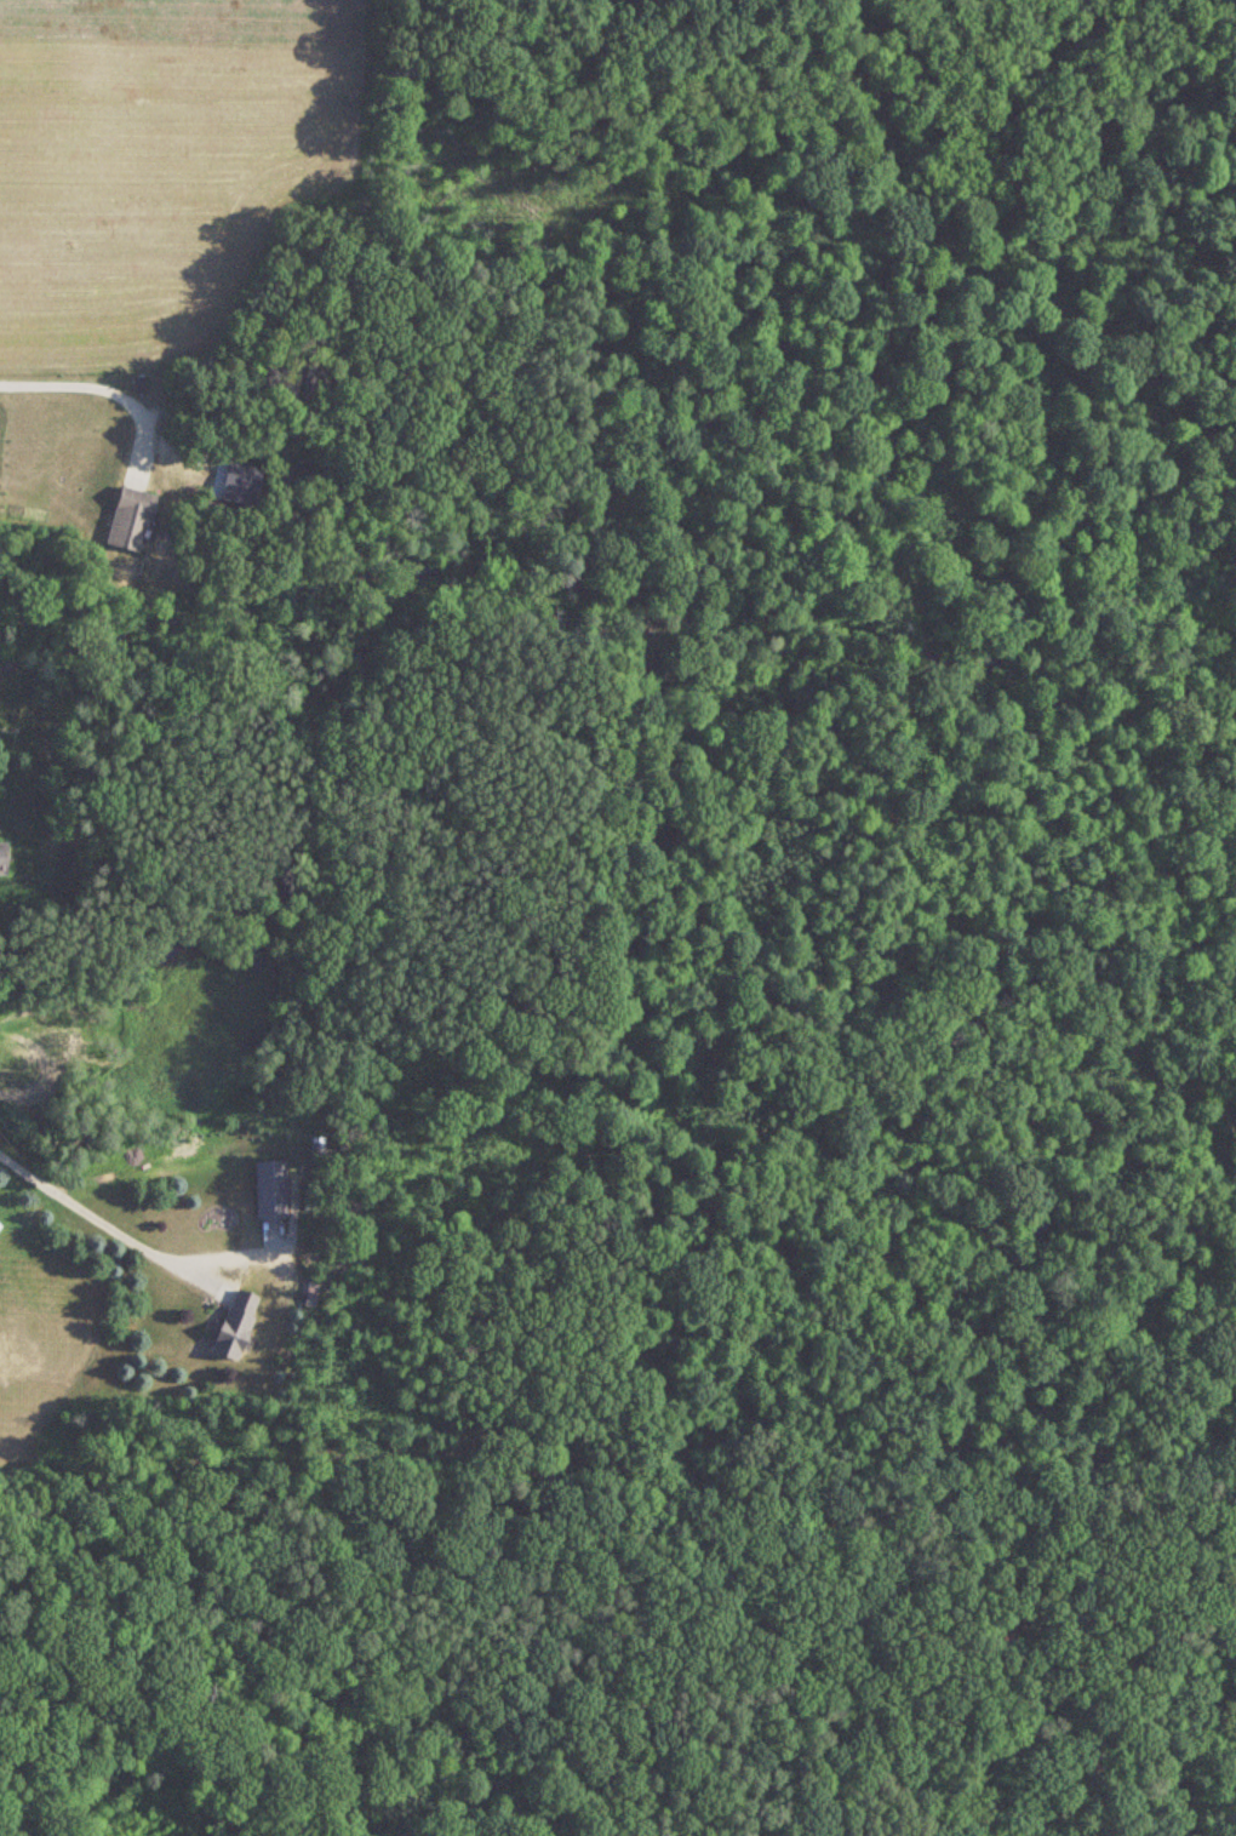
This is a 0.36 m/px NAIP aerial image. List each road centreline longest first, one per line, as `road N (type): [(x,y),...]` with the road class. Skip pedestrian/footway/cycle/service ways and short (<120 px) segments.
road 1 (track): [(0,383),(95,385),(115,394),(144,414),(143,450)]

